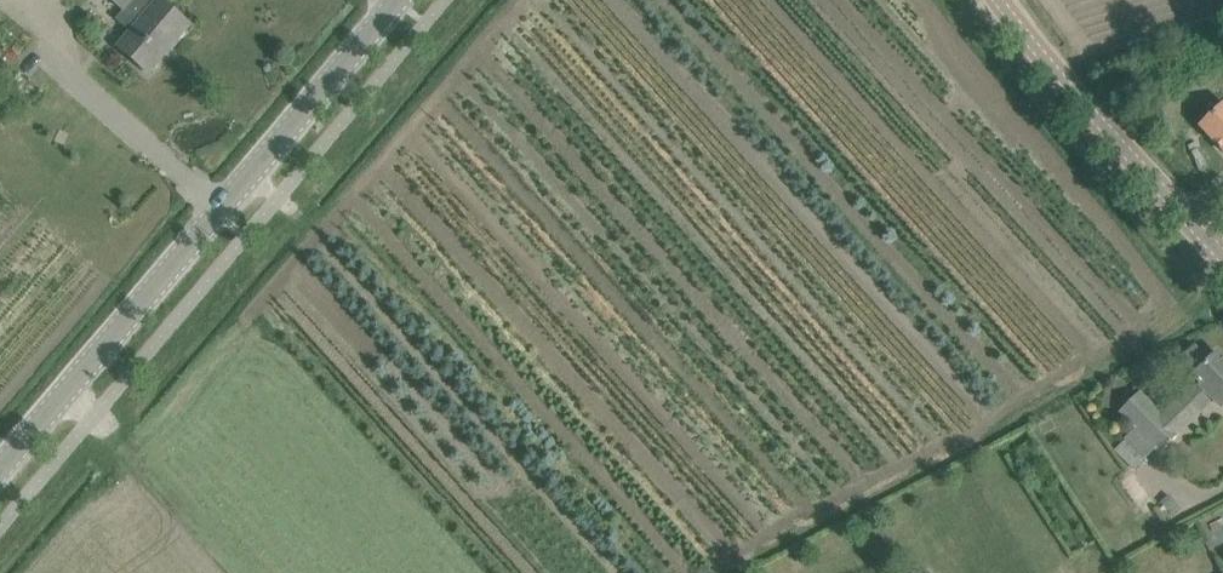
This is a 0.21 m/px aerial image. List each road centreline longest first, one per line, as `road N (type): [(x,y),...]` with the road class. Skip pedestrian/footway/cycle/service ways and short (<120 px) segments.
road 1 (tertiary): [(0,470),(397,0)]
road 2 (tertiary): [(1222,252),(1004,0)]

